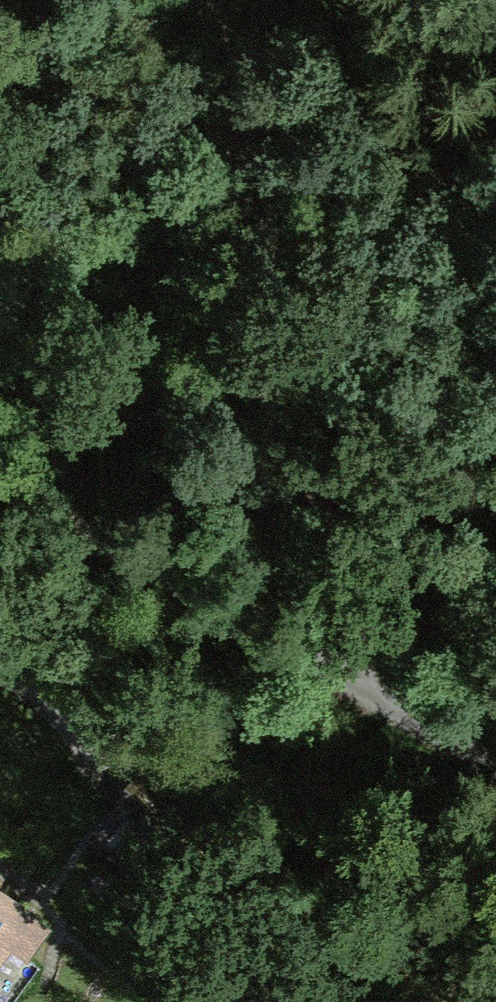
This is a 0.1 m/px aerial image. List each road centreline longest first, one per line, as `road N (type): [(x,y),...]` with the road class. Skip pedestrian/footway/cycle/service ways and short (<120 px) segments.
road 1 (track): [(365,691),(288,438),(203,0)]
road 2 (residential): [(495,771),(152,547),(0,392)]

